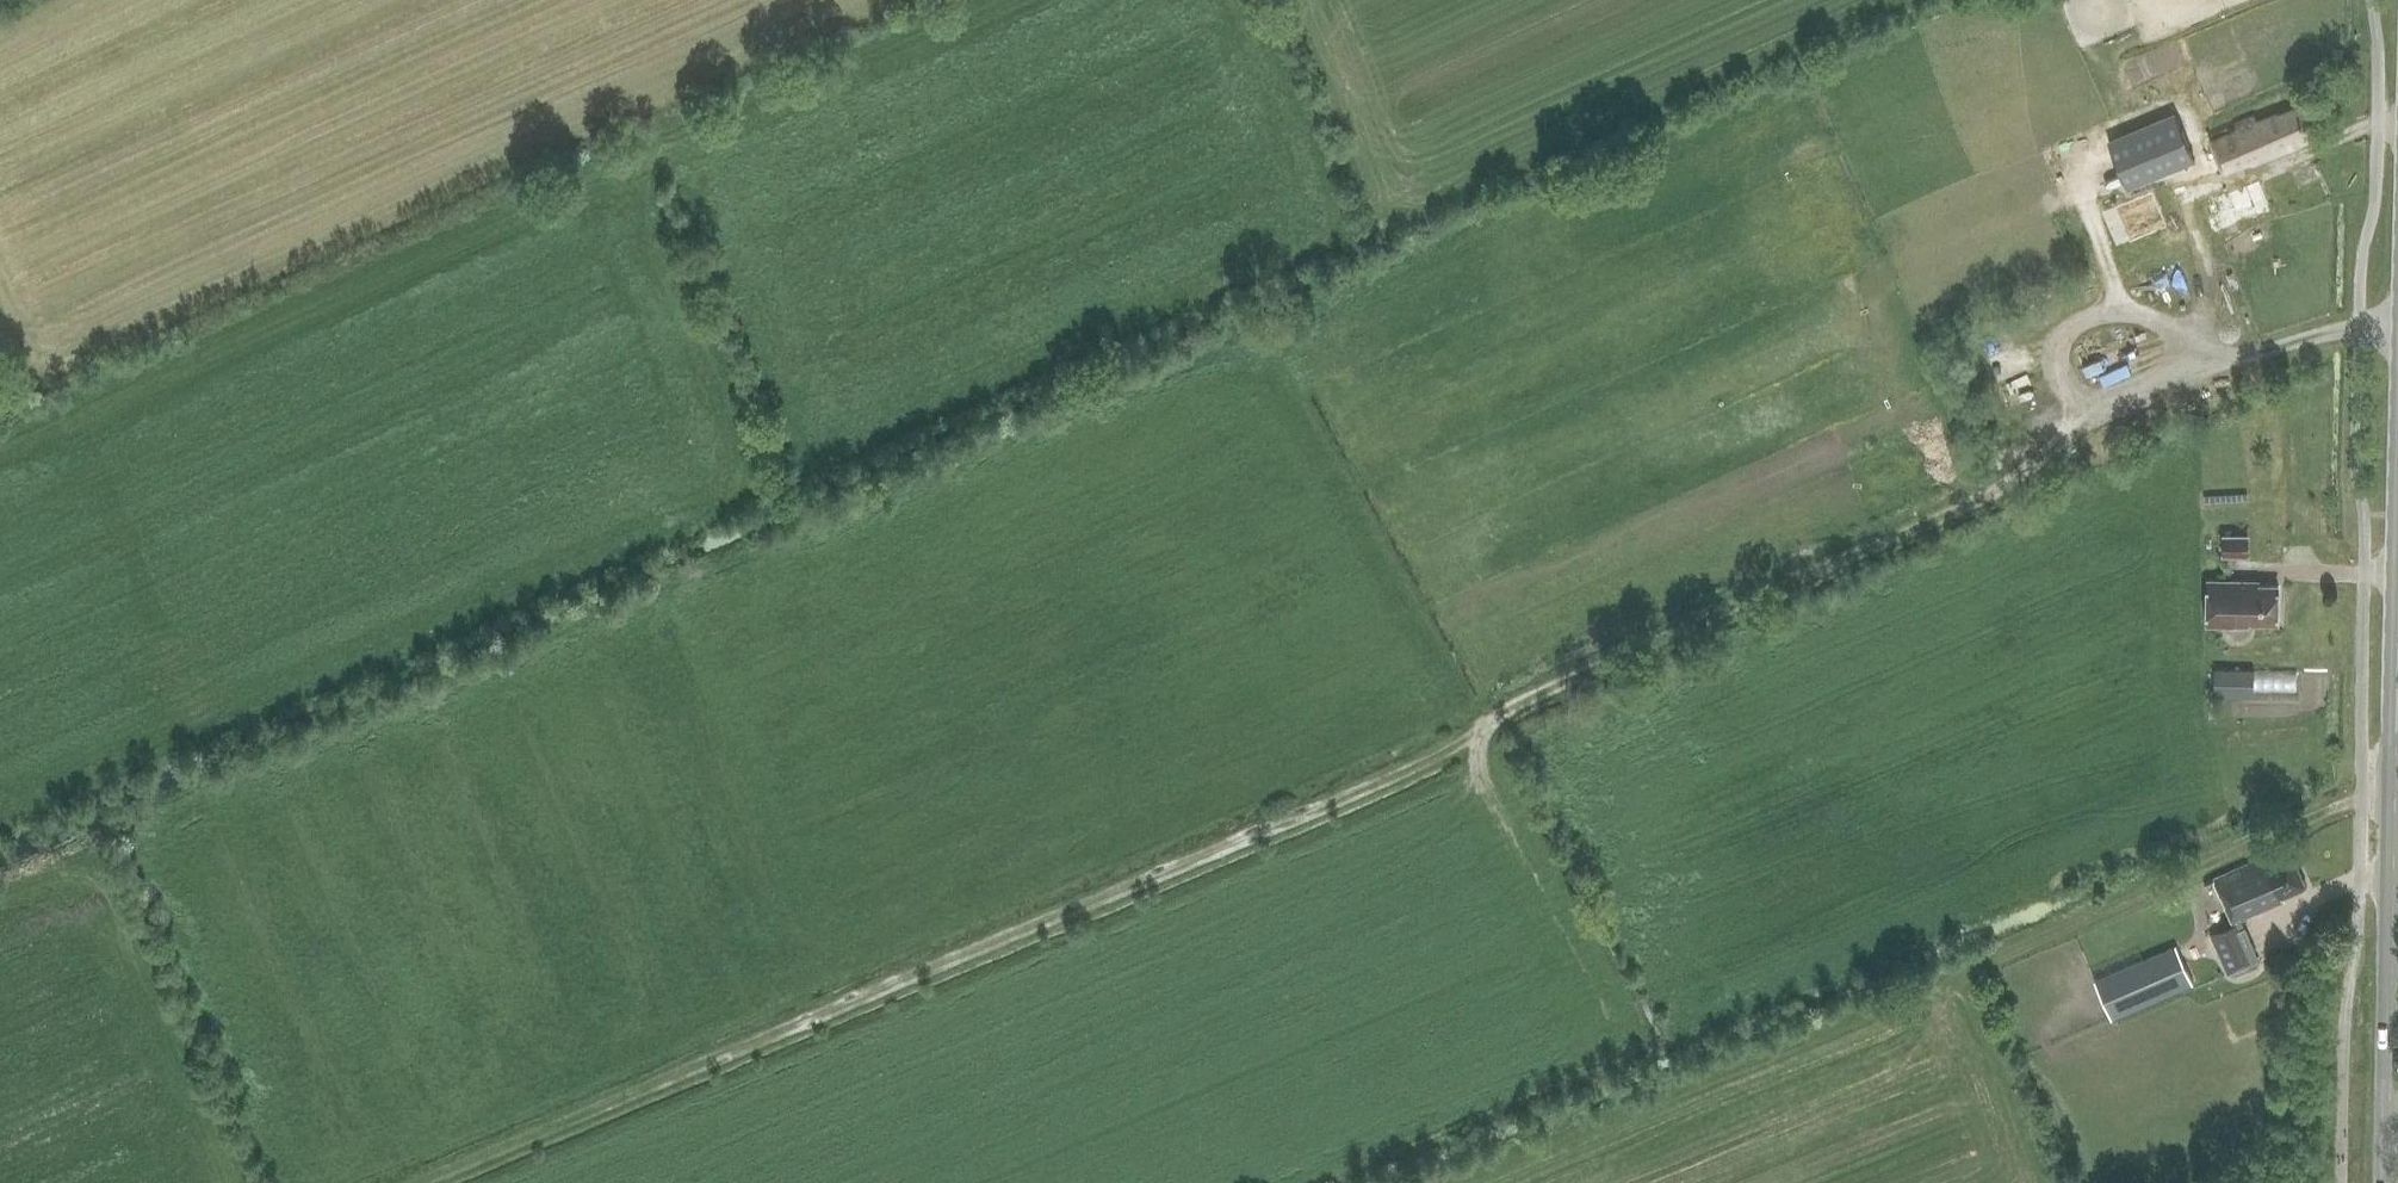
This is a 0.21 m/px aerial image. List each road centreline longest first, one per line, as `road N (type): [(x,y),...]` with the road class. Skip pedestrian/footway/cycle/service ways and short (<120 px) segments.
road 1 (primary): [(2381,1182),(2397,658)]

